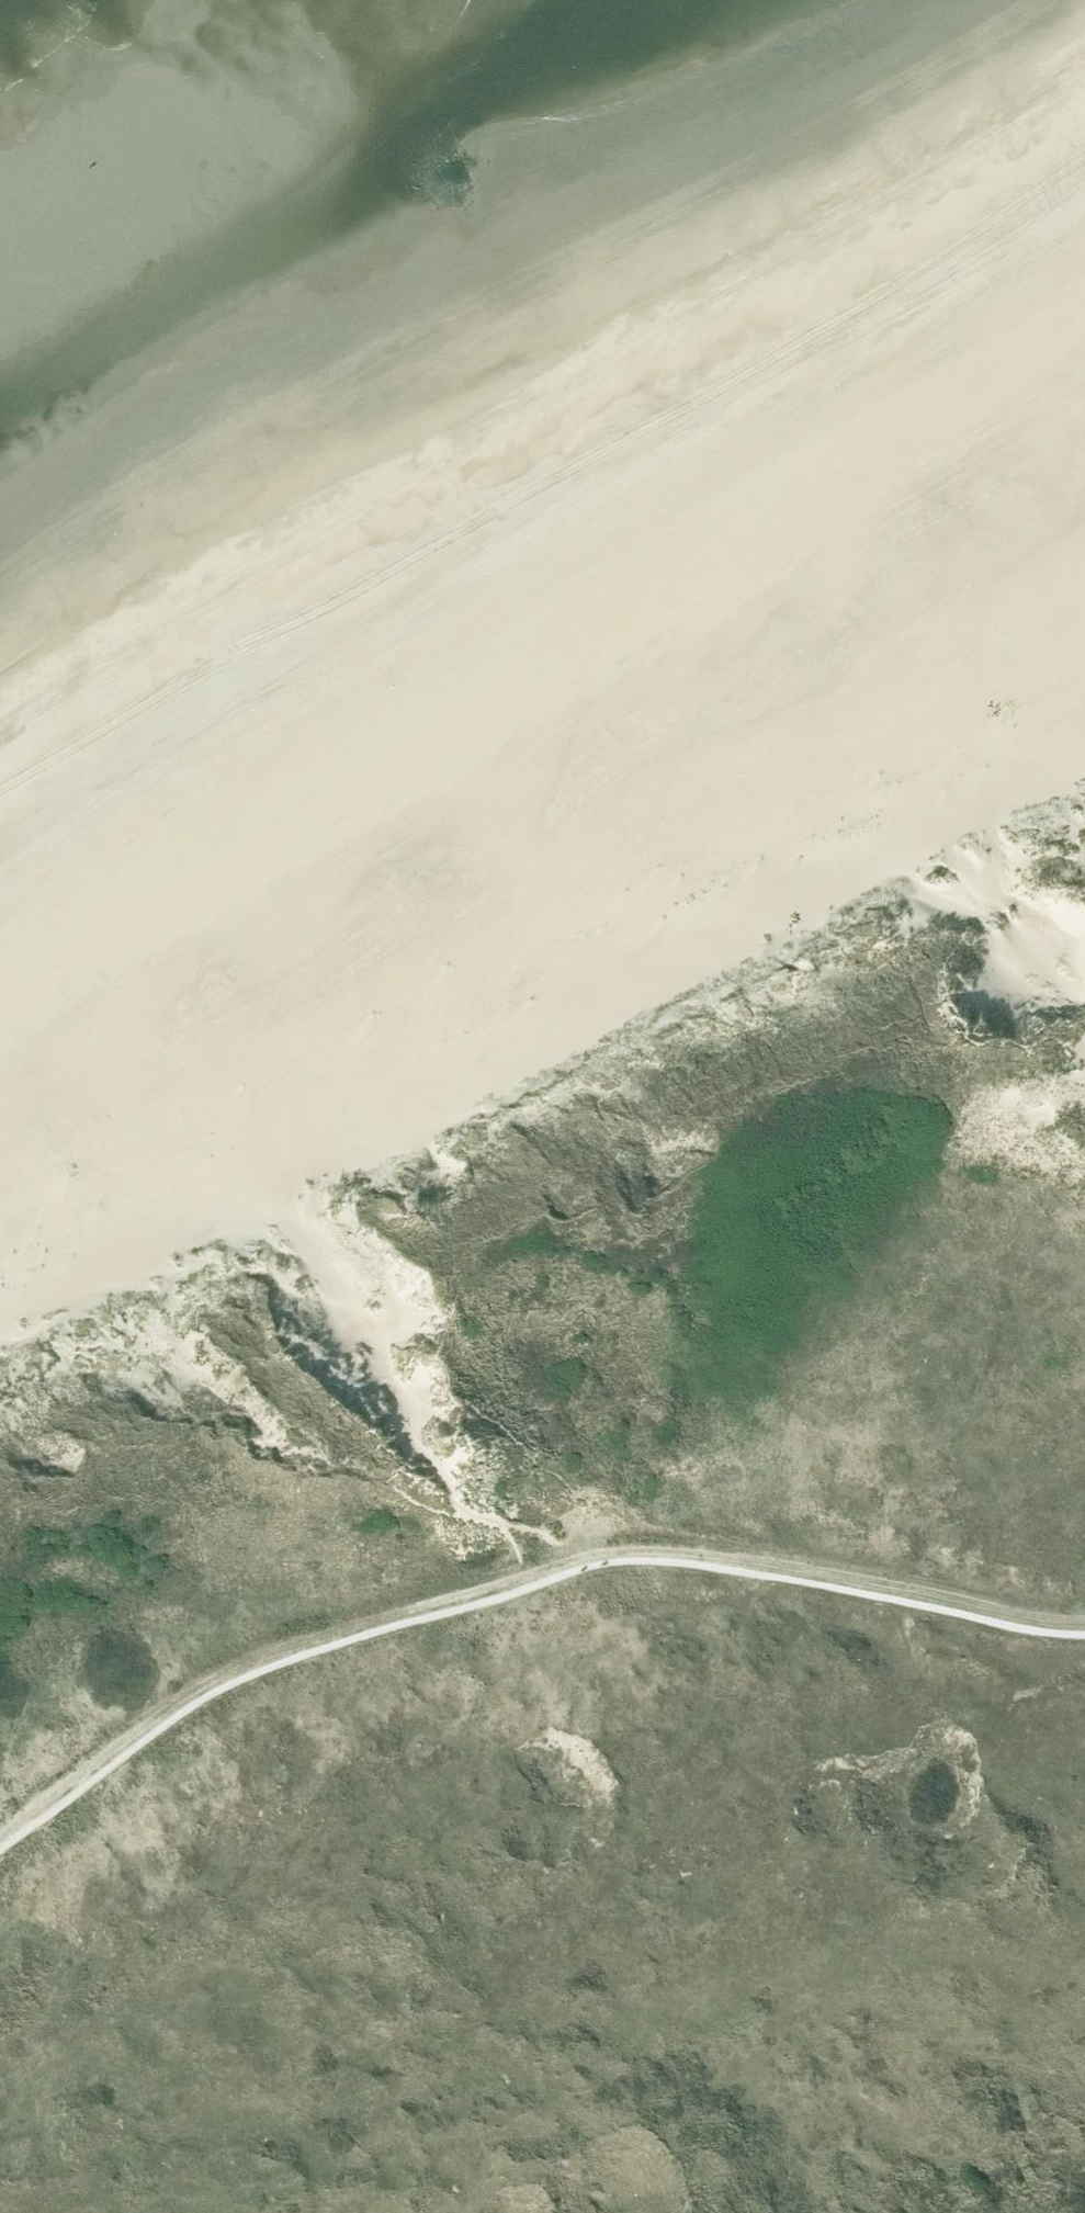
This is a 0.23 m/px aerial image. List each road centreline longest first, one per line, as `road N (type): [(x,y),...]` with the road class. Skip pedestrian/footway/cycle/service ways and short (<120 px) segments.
road 1 (track): [(1084,1618),(1037,1615),(758,1559),(613,1548),(229,1669),(163,1704),(0,1829)]

